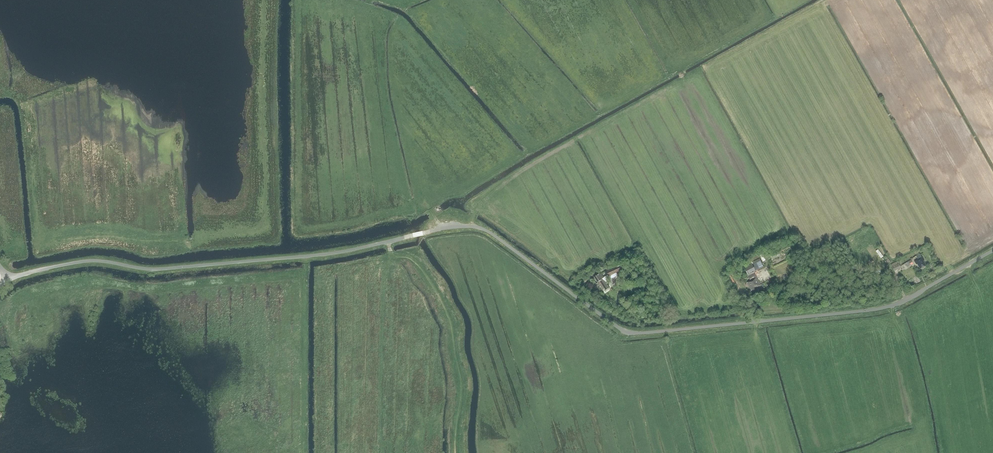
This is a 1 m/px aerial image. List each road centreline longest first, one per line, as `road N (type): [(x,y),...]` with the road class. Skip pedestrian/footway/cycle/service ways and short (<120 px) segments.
road 1 (unclassified): [(0,267),(9,279),(80,263),(151,271),(344,252),(467,227),(489,233),(634,334),(874,311),(992,252)]

